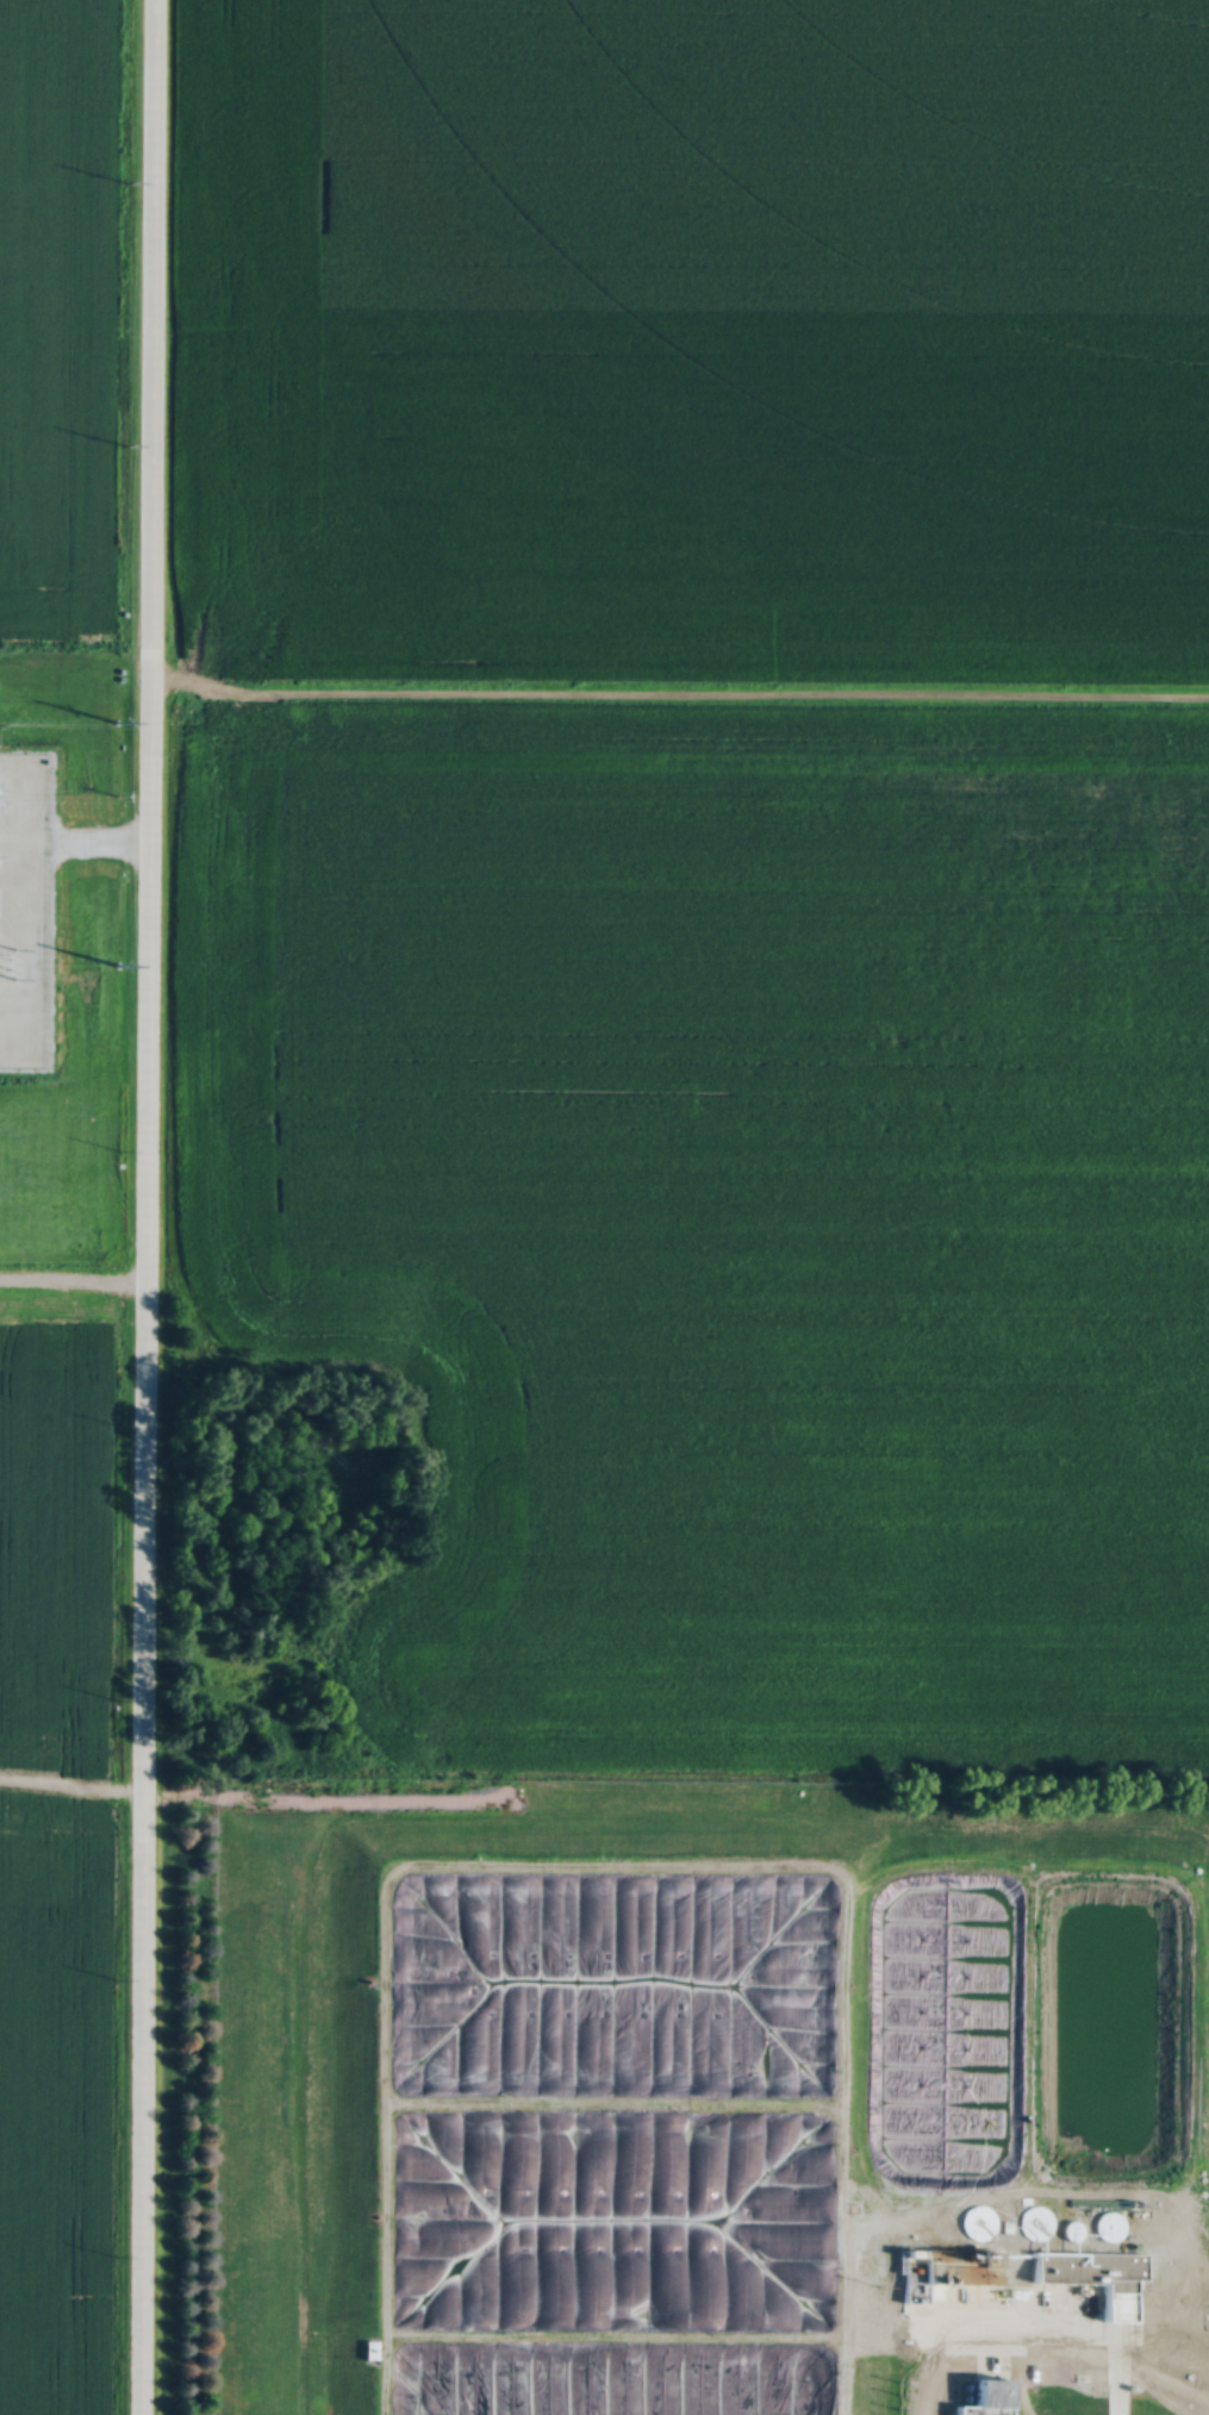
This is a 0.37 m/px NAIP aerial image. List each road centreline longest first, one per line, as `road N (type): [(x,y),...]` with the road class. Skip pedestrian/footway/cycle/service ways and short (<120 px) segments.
road 1 (tertiary): [(146,0),(136,2414)]

